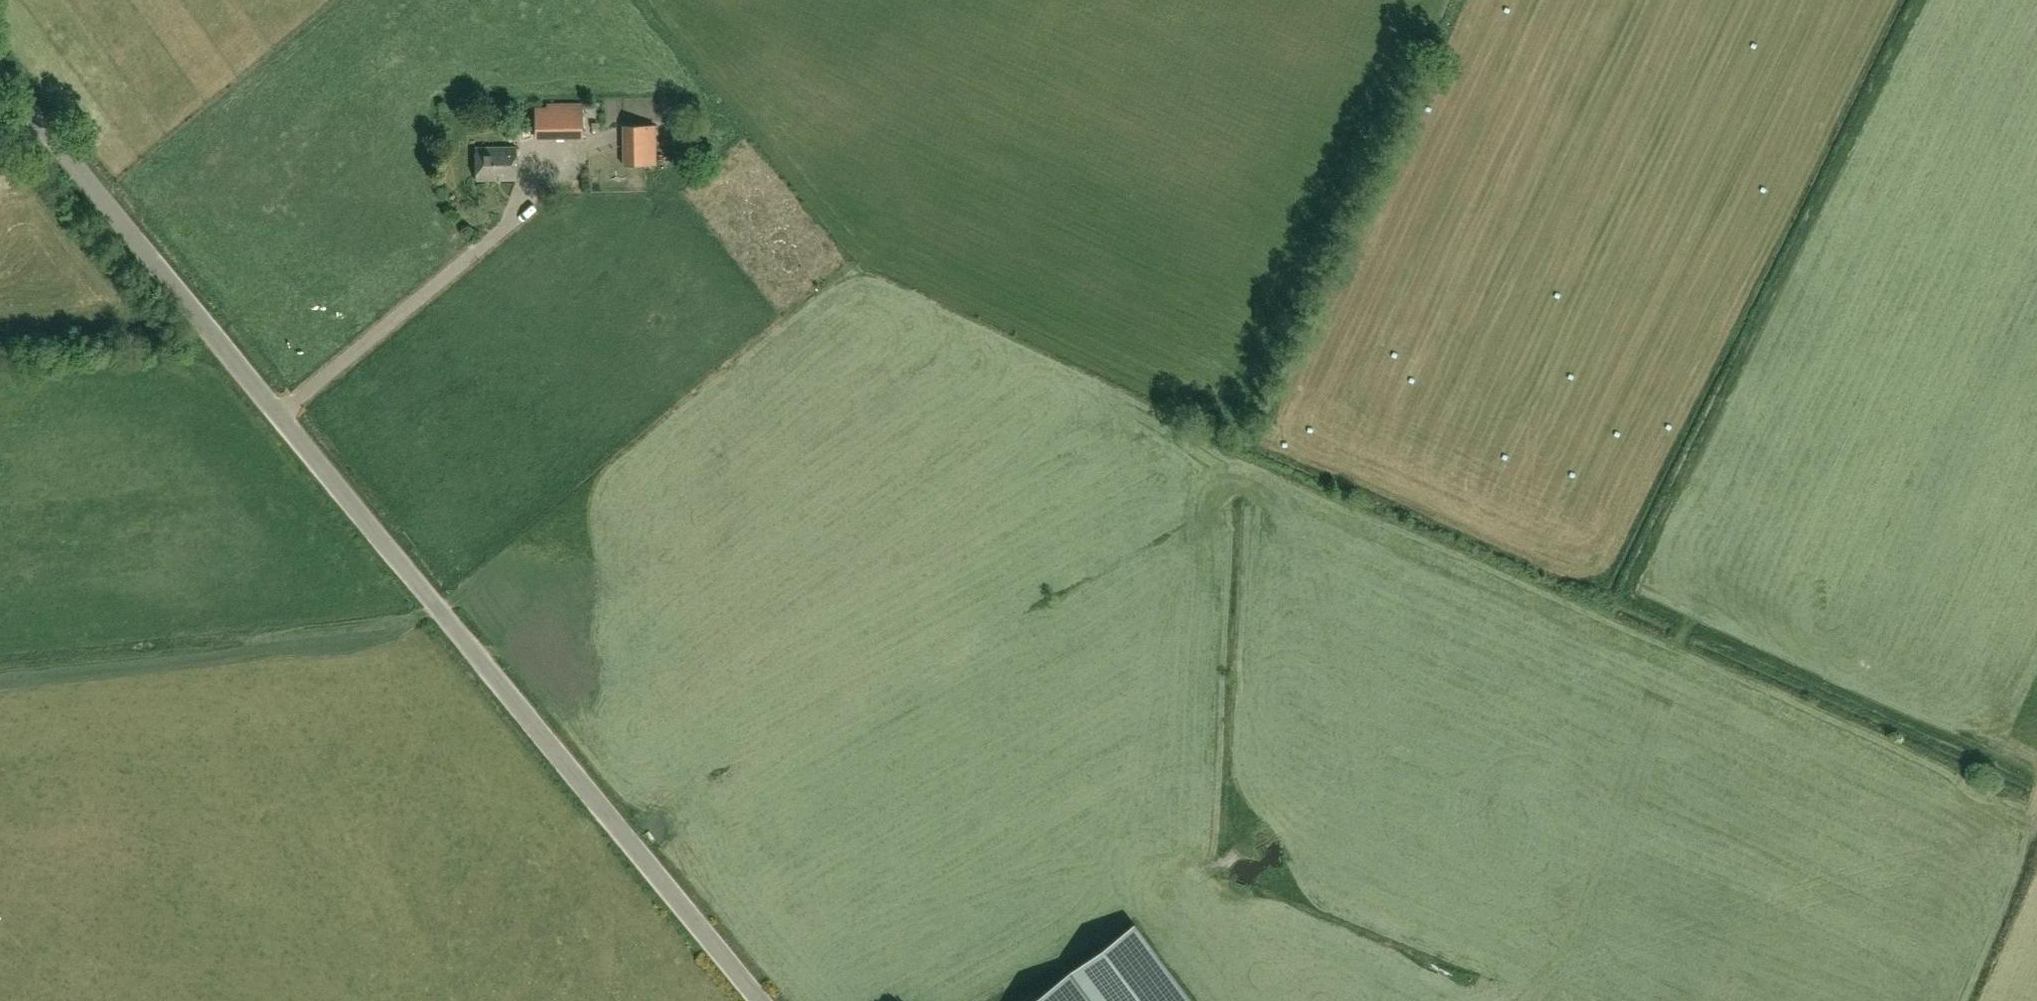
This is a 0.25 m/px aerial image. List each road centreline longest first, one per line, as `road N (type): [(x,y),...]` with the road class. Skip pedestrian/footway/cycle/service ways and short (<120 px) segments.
road 1 (unclassified): [(760,1000),(0,75)]

